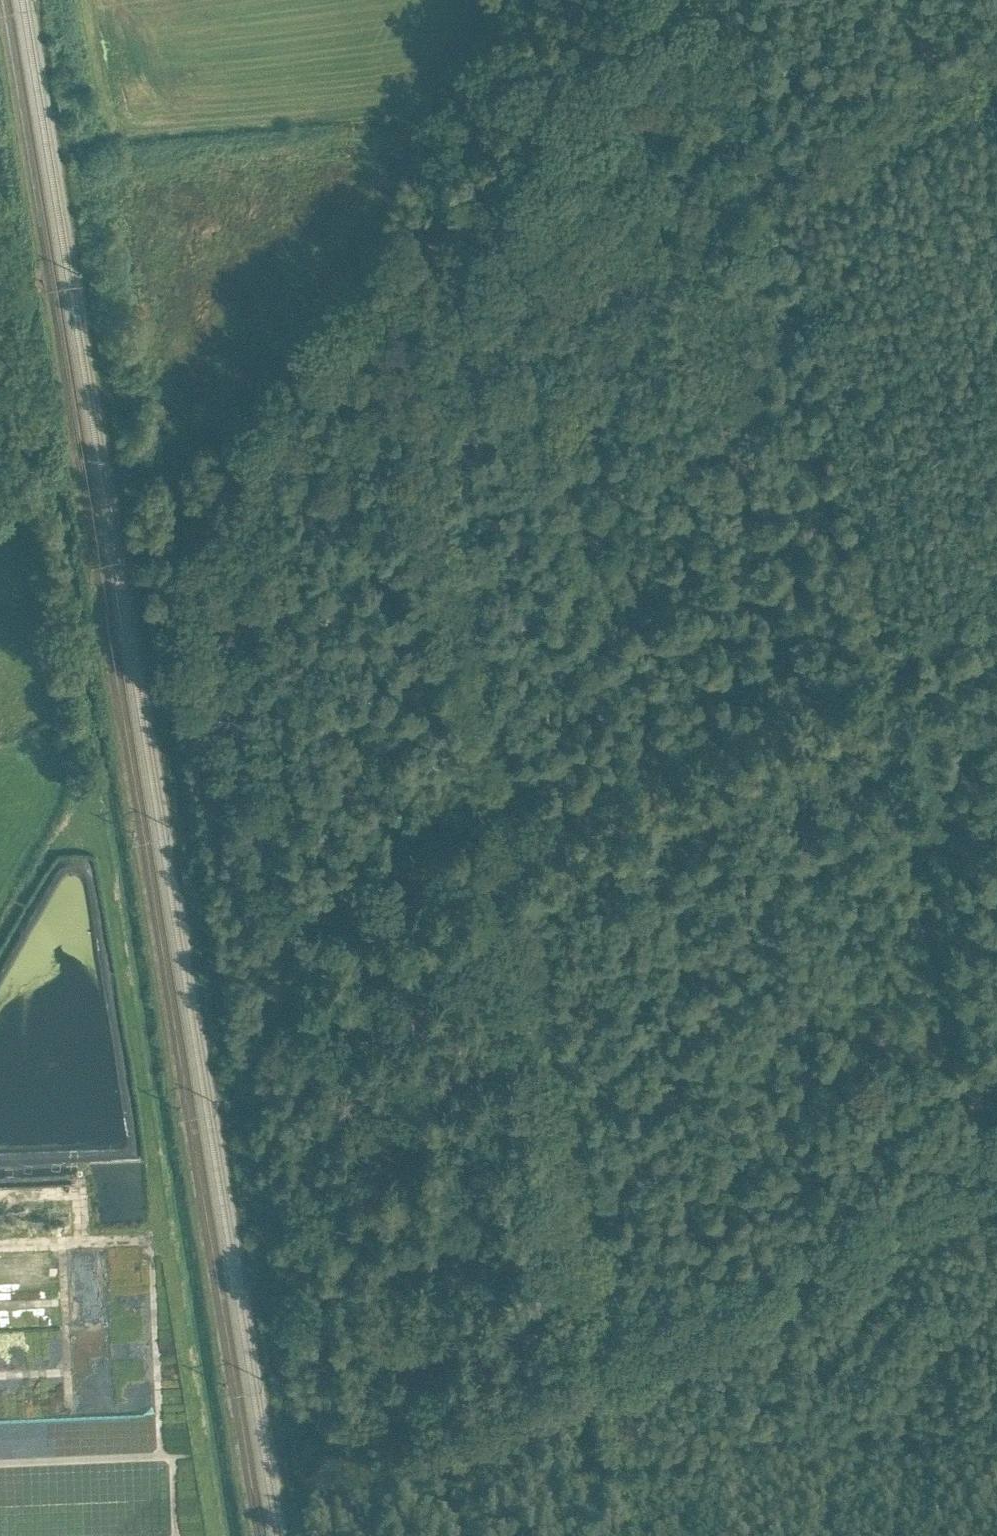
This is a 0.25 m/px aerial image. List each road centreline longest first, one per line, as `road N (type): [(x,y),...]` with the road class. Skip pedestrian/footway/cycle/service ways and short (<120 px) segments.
road 1 (track): [(640,1535),(421,461),(465,369),(544,271),(996,41)]
road 2 (track): [(996,603),(500,856)]
road 3 (track): [(605,1356),(996,1150)]

